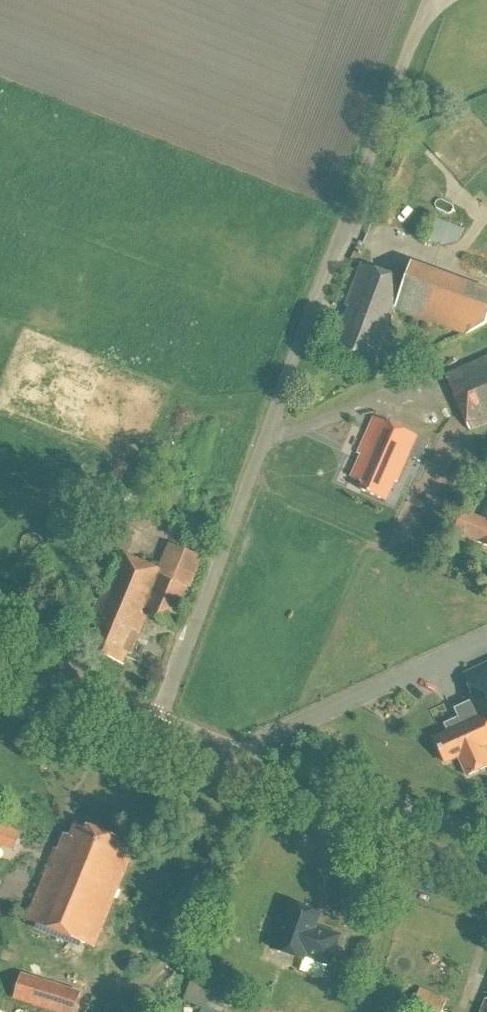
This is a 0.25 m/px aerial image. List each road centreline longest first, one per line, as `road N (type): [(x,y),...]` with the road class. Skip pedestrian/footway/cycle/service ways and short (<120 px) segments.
road 1 (unclassified): [(427,0),(153,736)]
road 2 (secondary): [(486,875),(153,736)]
road 3 (secondary): [(153,736),(0,673)]

